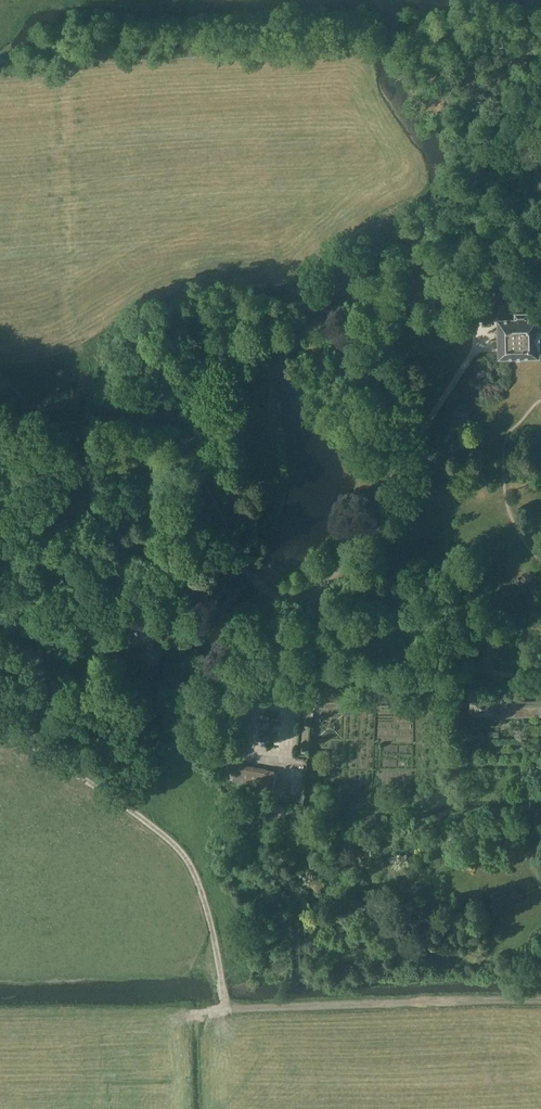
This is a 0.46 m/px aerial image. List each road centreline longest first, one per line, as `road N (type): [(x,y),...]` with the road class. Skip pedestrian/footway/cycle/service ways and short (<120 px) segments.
road 1 (track): [(0,730),(157,827),(179,849),(206,895),(225,1007),(540,1004)]
road 2 (track): [(306,596),(389,477),(360,370),(367,334),(381,318)]
road 3 (track): [(0,492),(26,529),(104,535),(226,567)]
road 4 (track): [(50,536),(76,570),(124,606),(226,567)]
road 5 (track): [(343,656),(480,660)]

